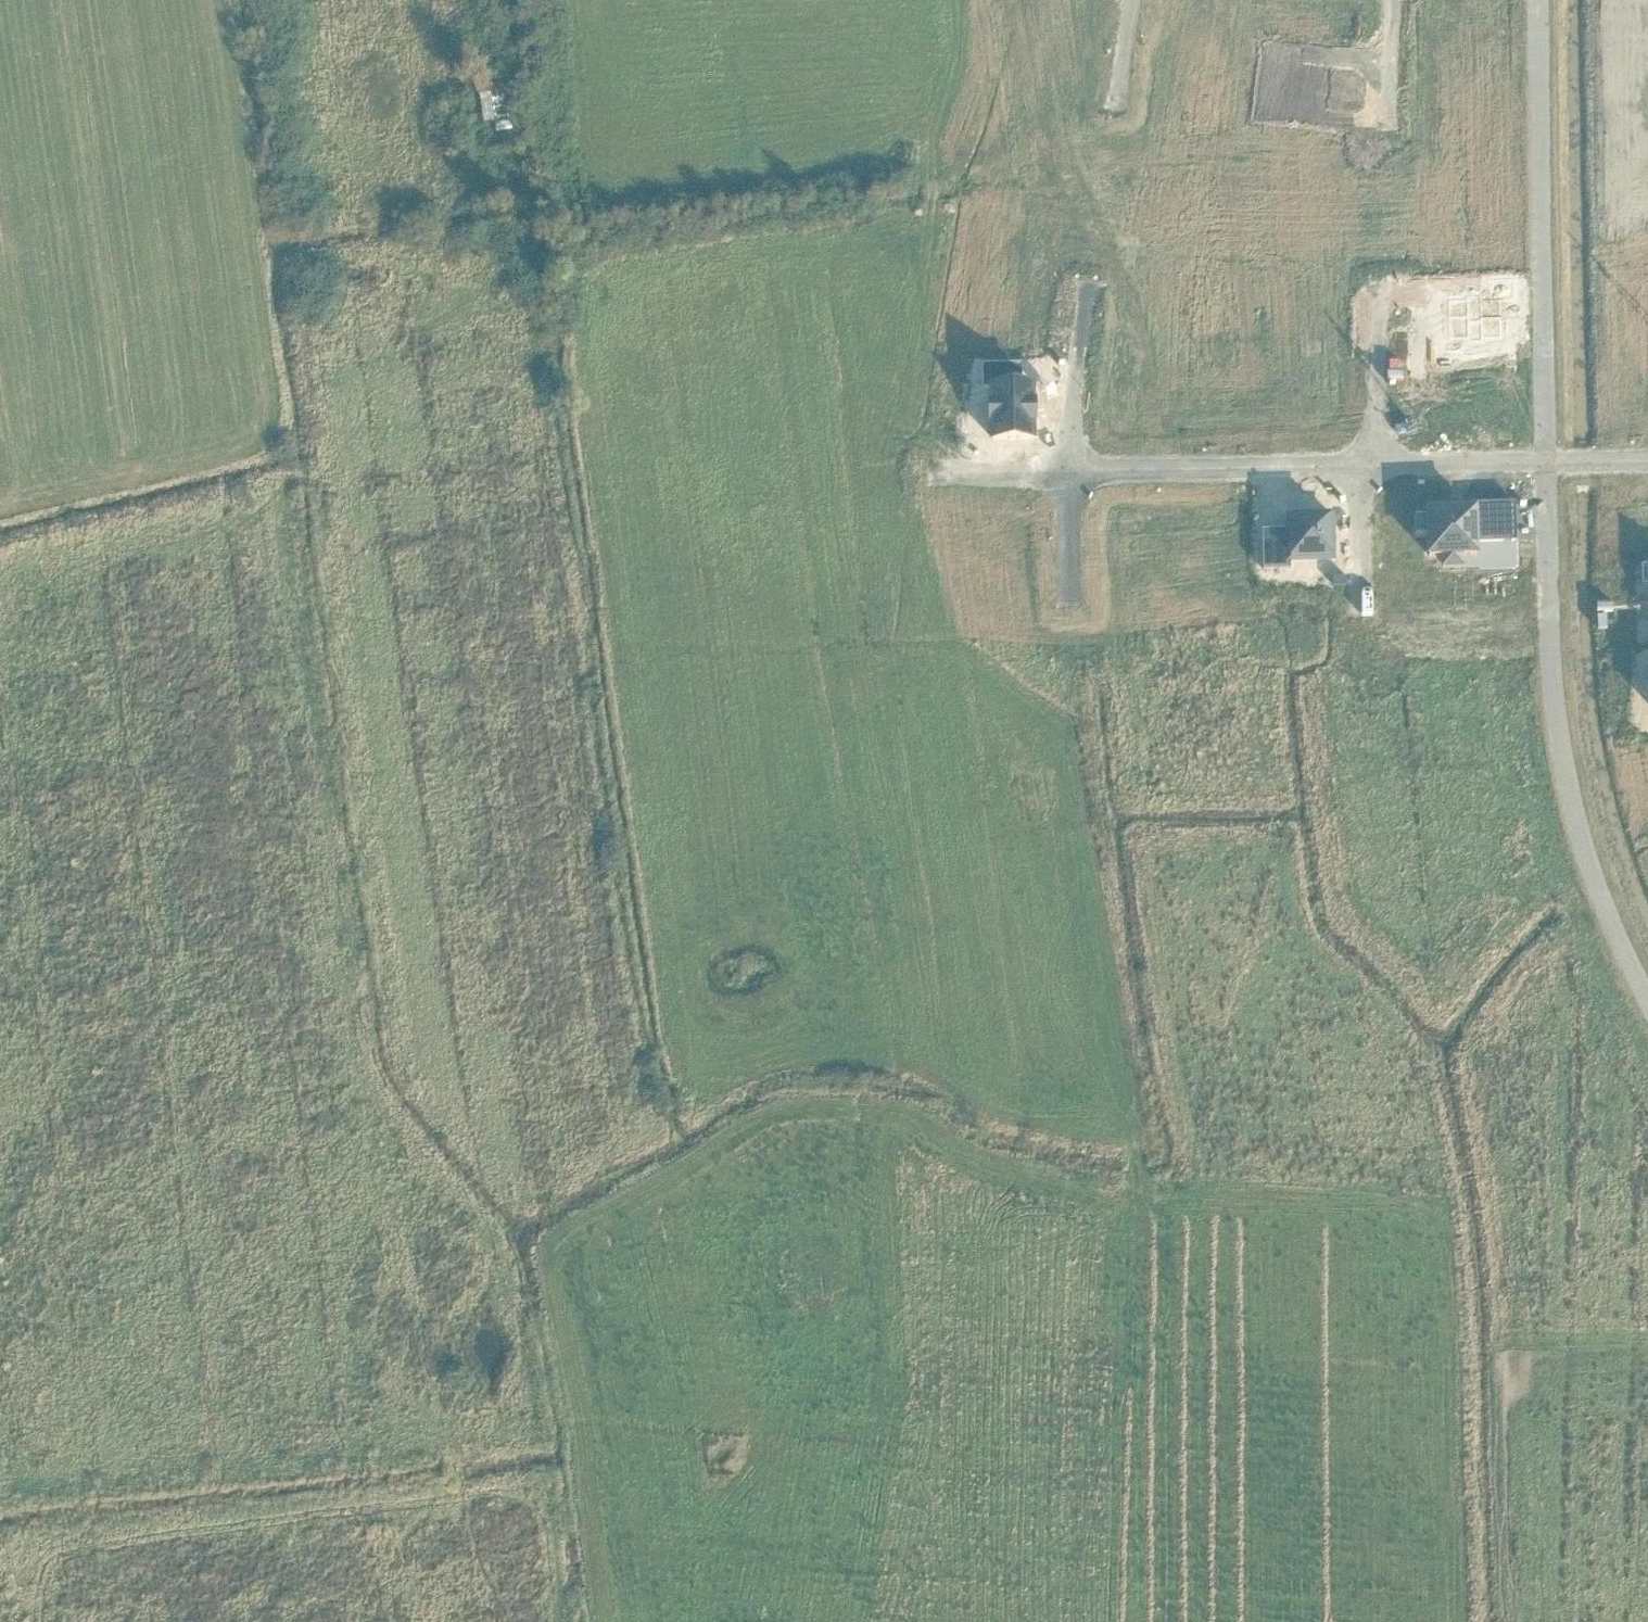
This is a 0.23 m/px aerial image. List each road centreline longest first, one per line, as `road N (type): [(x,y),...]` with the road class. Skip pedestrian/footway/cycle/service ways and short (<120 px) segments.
road 1 (residential): [(1118,1040),(1424,1036),(1363,575),(1360,494),(1377,466)]
road 2 (residential): [(764,456),(779,1045)]
road 3 (residential): [(1118,1040),(1070,599),(1064,467)]
road 4 (residential): [(217,0),(121,224),(358,340)]
road 5 (residential): [(876,0),(826,135),(764,456)]
road 6 (residential): [(779,1045),(790,1492)]
road 7 (residential): [(400,342),(456,41),(365,0)]
road 8 (residential): [(404,1050),(779,1045)]
road 9 (residential): [(387,739),(18,748)]
road 10 (residential): [(398,457),(764,456)]
road 11 (residential): [(56,1054),(404,1050)]
road 12 (residential): [(779,1045),(1118,1040)]
road 13 (residential): [(1377,466),(1064,467)]
road 14 (residential): [(404,1050),(387,739)]
road 15 (residential): [(1064,467),(939,469),(764,456)]
road 16 (residential): [(387,739),(398,457)]
road 17 (residential): [(1647,461),(1377,466)]
road 18 (residential): [(1064,467),(1090,288)]
road 19 (residential): [(406,1213),(404,1050)]
road 20 (residential): [(1377,466),(1376,317)]

